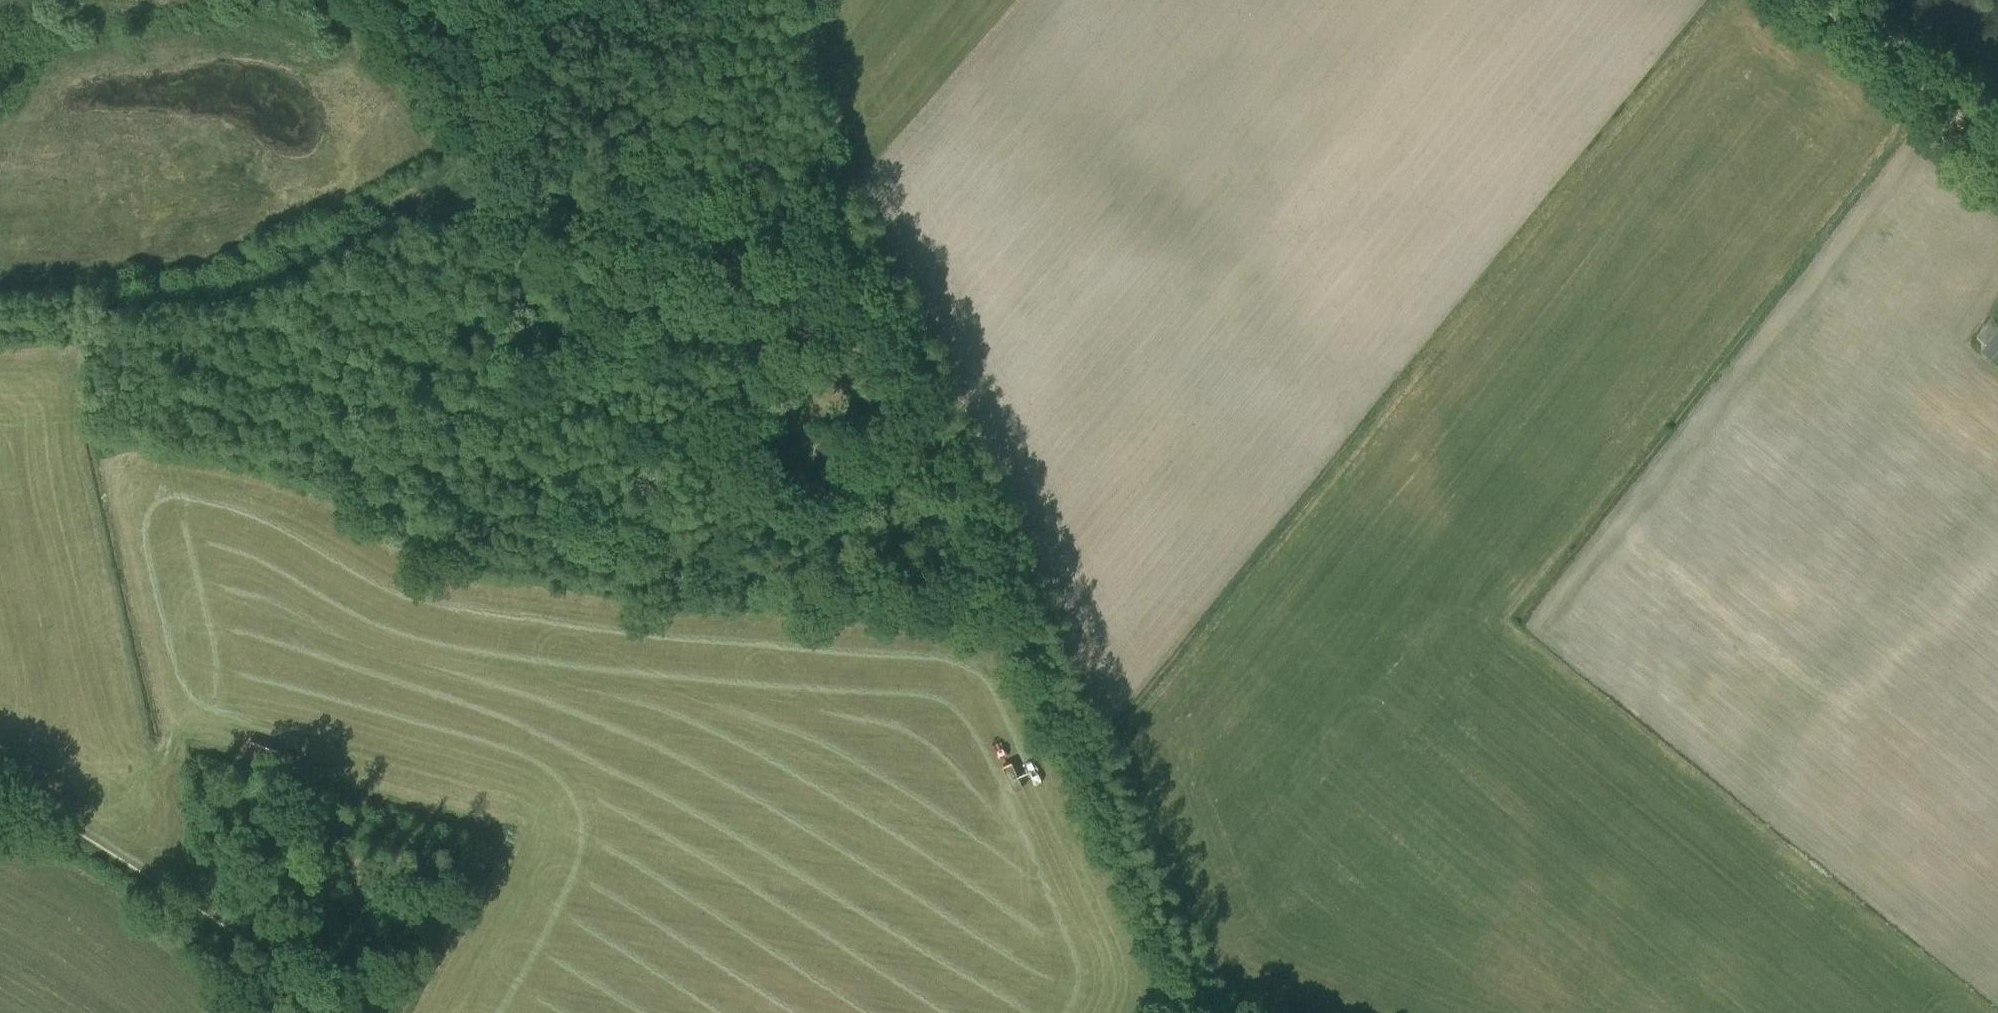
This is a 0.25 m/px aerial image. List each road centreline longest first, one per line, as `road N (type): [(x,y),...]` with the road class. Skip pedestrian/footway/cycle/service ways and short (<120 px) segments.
road 1 (track): [(0,786),(119,858),(221,935),(300,1012)]
road 2 (track): [(1818,0),(1997,143)]

